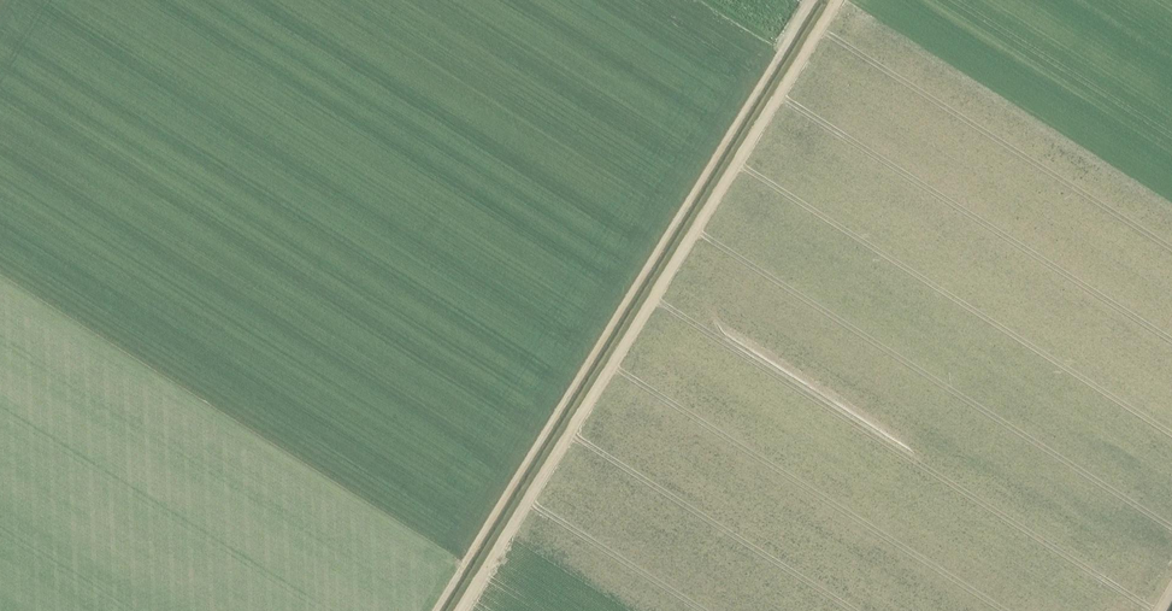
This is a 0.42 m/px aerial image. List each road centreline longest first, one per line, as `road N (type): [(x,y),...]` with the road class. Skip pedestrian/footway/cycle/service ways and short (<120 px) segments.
road 1 (track): [(811,0),(438,610)]

